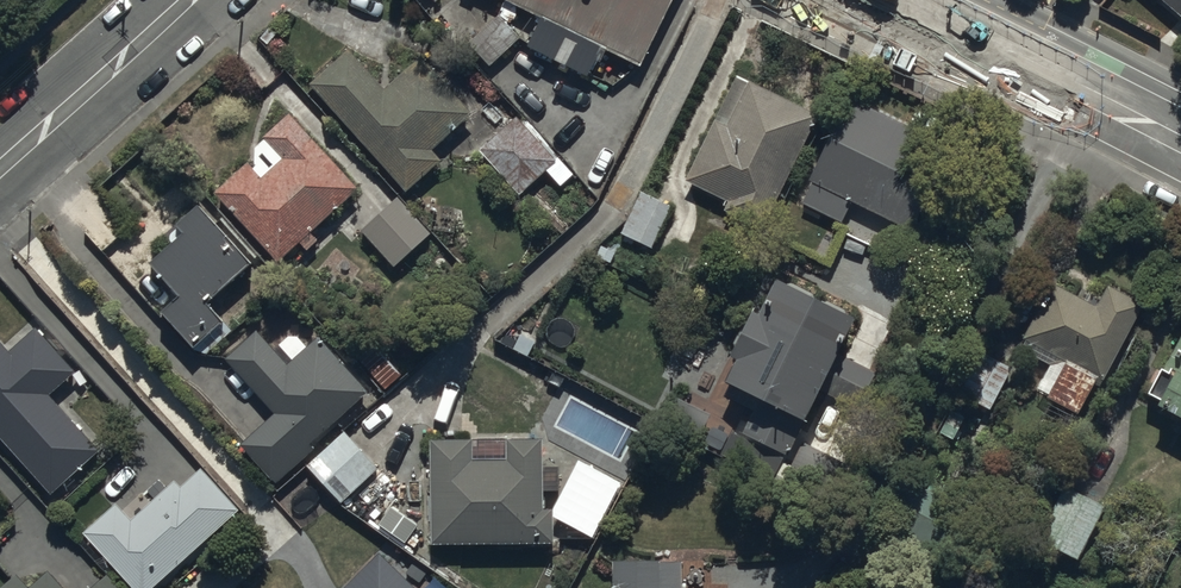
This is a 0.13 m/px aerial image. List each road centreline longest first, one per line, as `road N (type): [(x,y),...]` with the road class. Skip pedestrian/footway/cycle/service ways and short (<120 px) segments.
road 1 (secondary): [(893,0),(1180,146)]
road 2 (tertiary): [(179,0),(0,160)]

